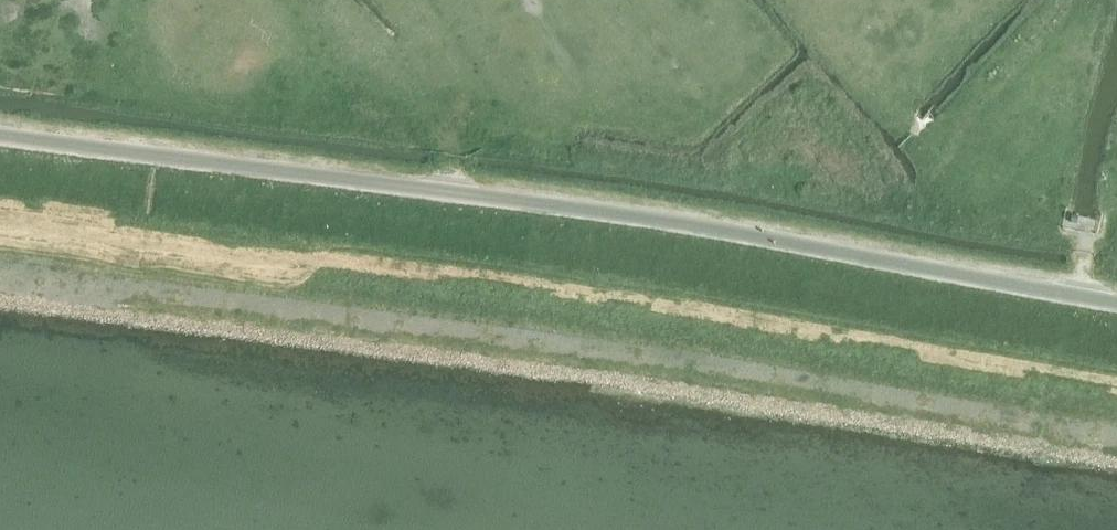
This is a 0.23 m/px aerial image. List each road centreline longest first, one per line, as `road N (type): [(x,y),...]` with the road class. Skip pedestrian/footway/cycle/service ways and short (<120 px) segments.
road 1 (track): [(0,208),(522,280),(1116,386)]
road 2 (unclassified): [(1116,302),(682,224),(0,136)]

